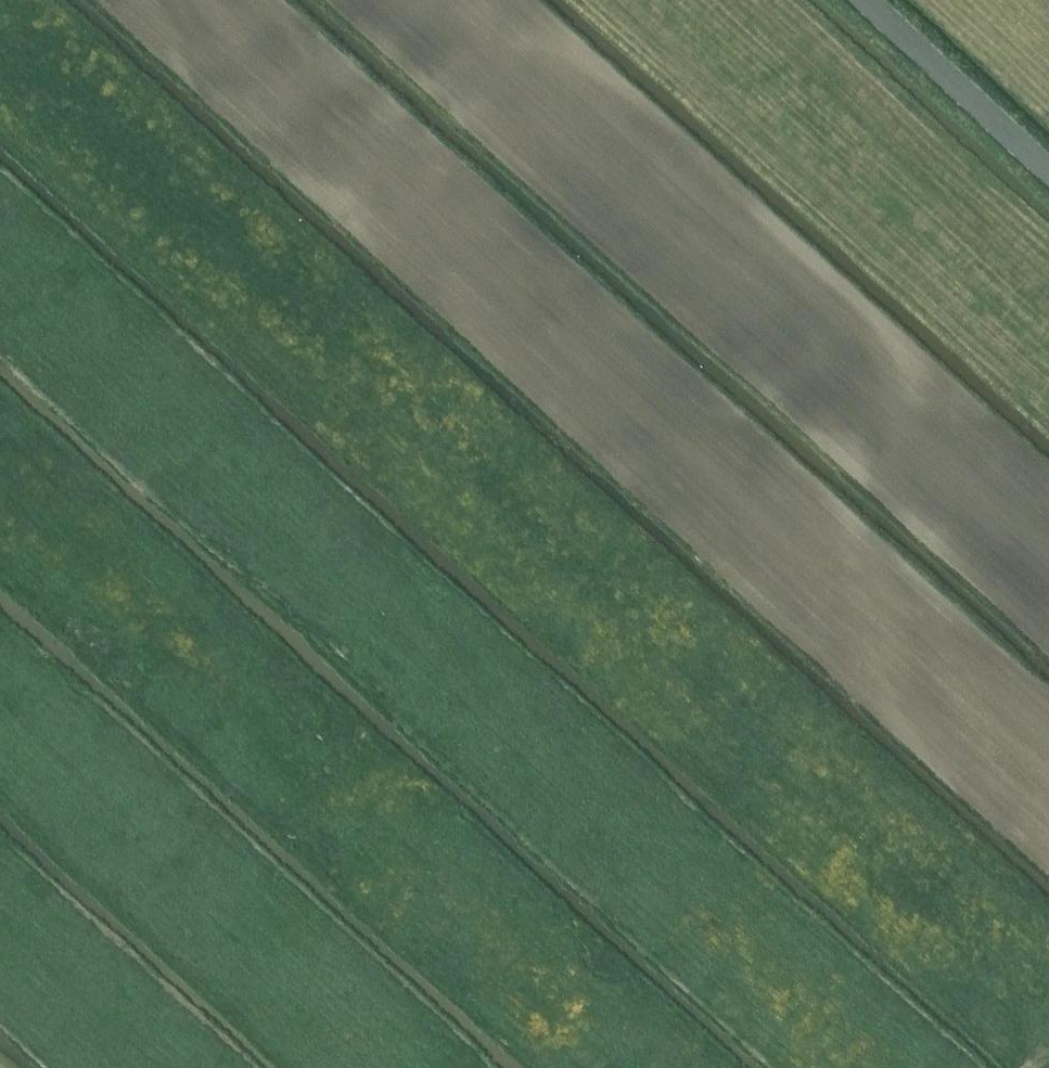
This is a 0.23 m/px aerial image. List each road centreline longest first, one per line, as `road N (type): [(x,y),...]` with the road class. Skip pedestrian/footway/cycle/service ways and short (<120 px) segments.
road 1 (track): [(0,26),(1044,1020),(1024,1067)]
road 2 (unclassified): [(1048,171),(862,0)]

